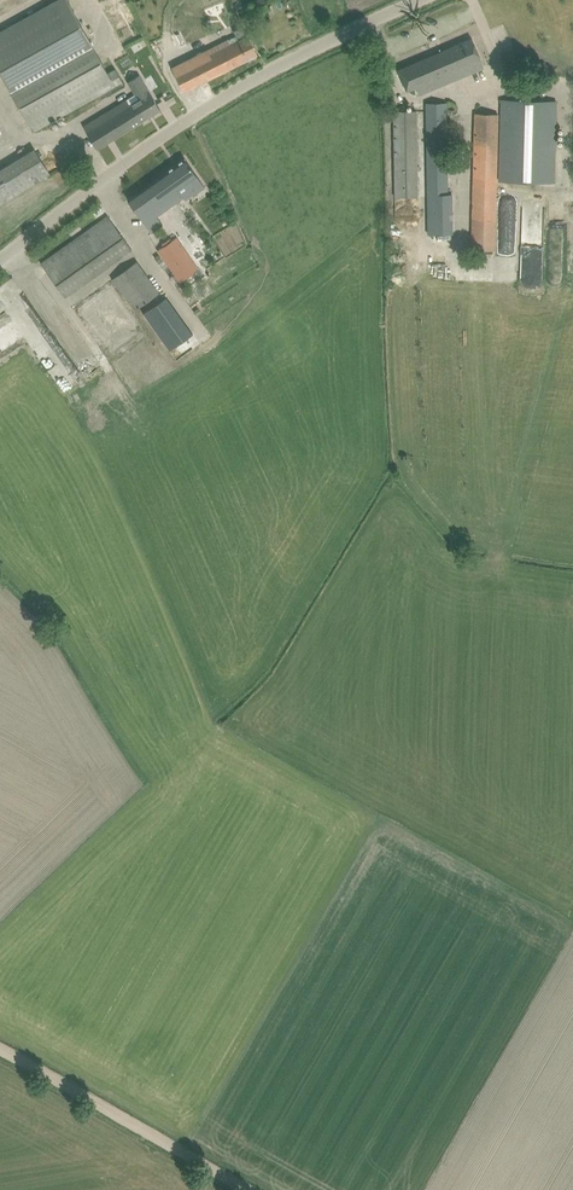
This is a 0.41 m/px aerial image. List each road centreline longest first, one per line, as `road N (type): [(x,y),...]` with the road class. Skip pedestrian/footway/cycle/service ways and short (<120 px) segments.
road 1 (unclassified): [(0,259),(220,98),(421,0)]
road 2 (track): [(0,1049),(249,1189)]

